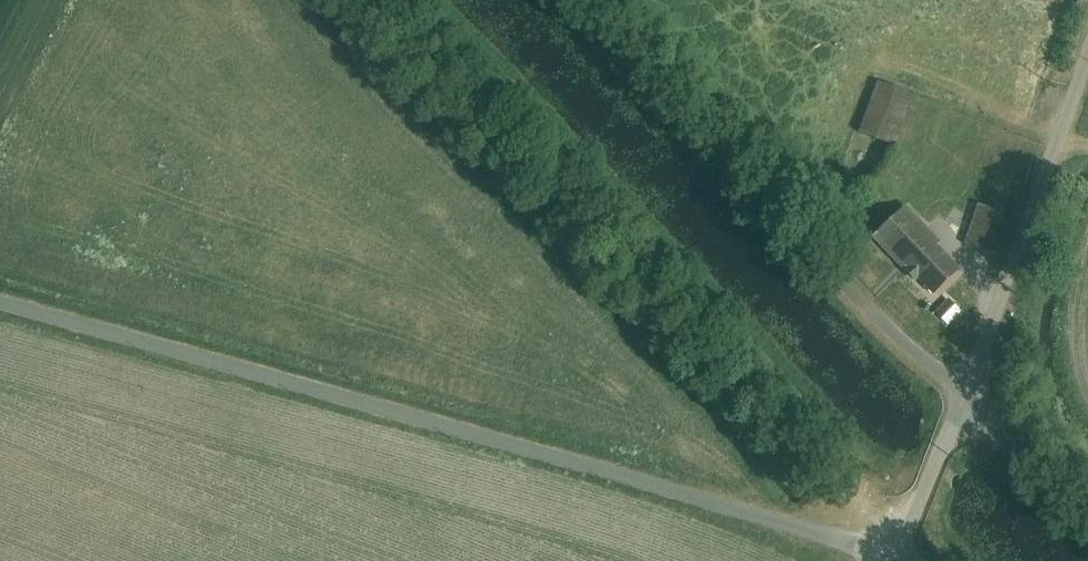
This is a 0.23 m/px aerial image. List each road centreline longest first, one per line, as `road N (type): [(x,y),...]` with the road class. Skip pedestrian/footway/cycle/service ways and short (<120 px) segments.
road 1 (unclassified): [(0,308),(900,557)]
road 2 (unclassified): [(578,0),(888,327),(965,396)]
road 3 (unclassified): [(1087,54),(965,396)]
road 4 (unclassified): [(965,396),(1087,520)]

